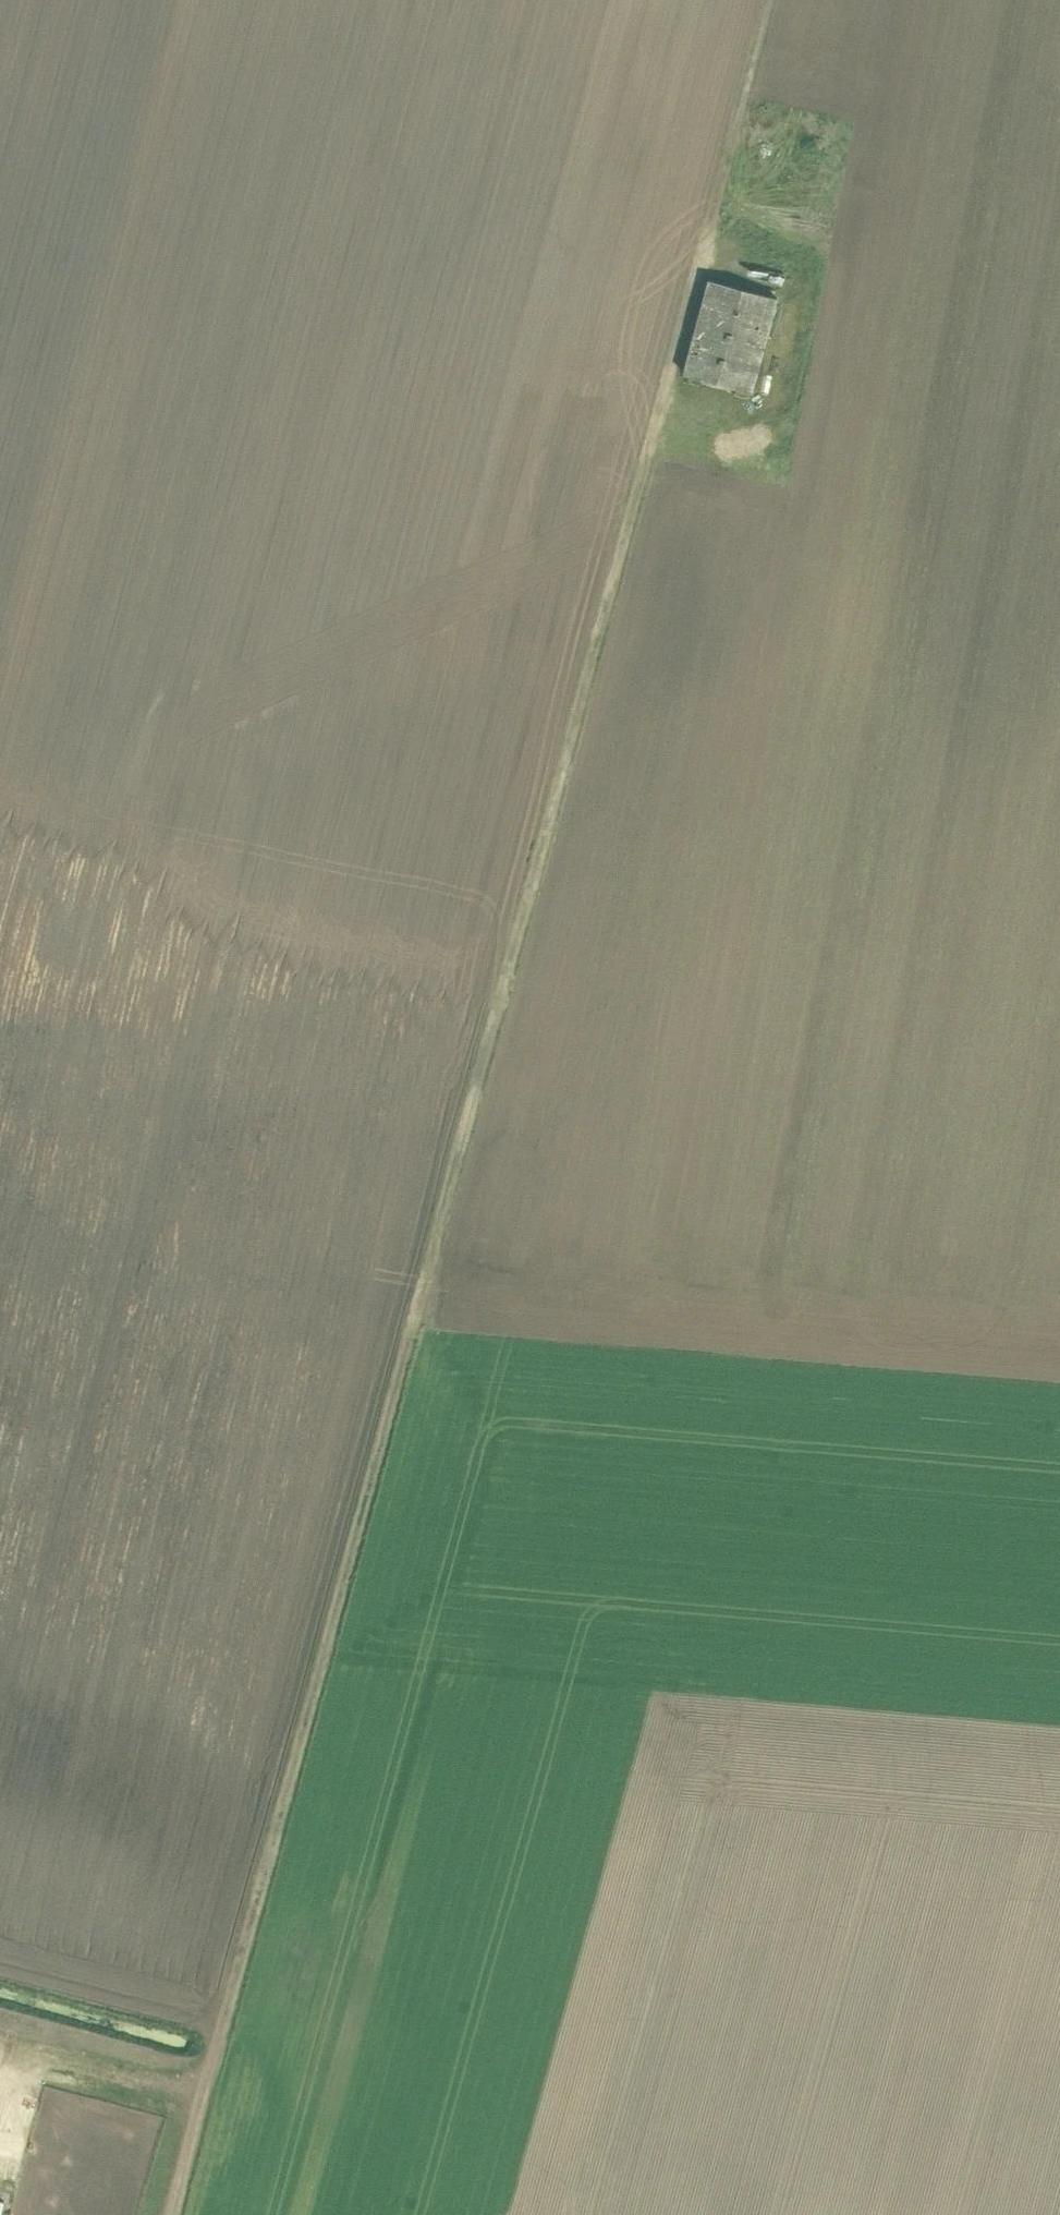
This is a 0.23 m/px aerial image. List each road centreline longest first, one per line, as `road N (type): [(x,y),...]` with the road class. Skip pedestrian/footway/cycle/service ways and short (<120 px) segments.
road 1 (track): [(164,2214),(657,429)]

